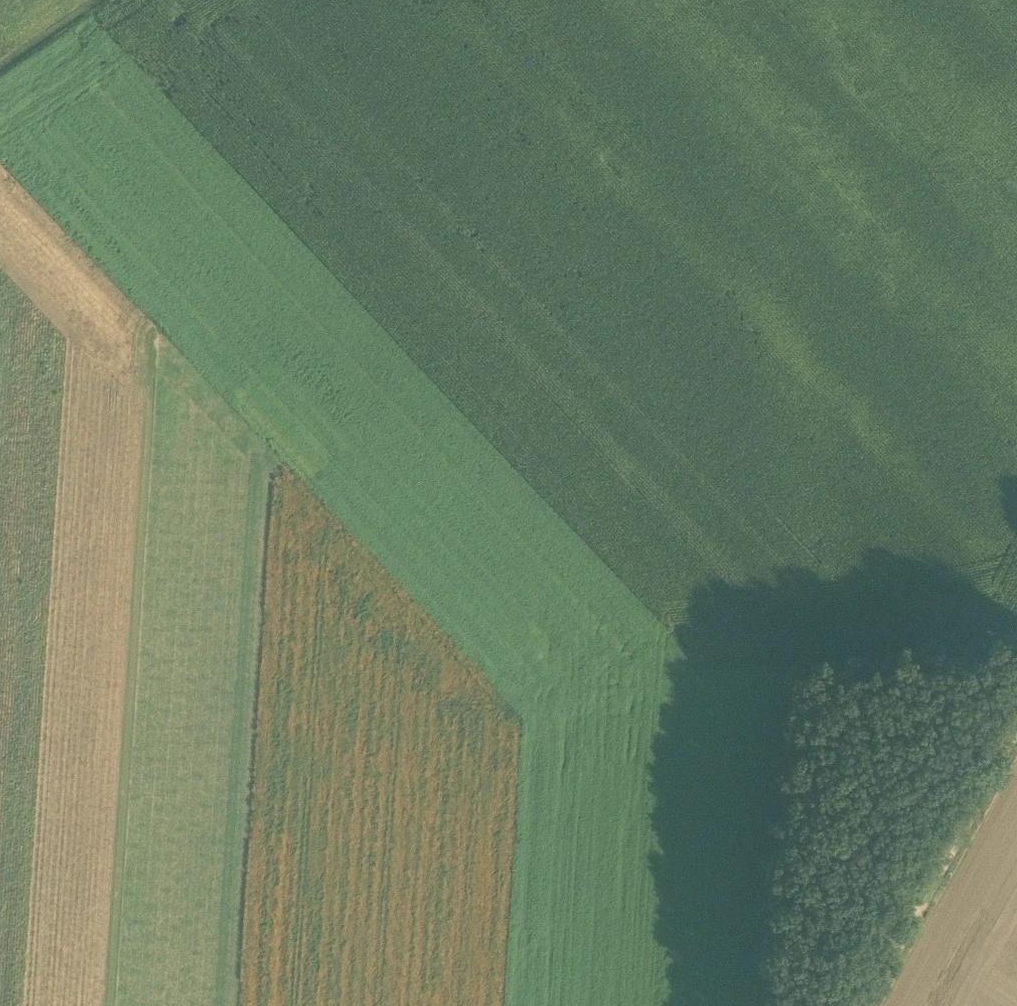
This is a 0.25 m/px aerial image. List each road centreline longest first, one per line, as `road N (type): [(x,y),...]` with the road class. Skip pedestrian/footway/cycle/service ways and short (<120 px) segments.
road 1 (track): [(1016,726),(864,1005)]

